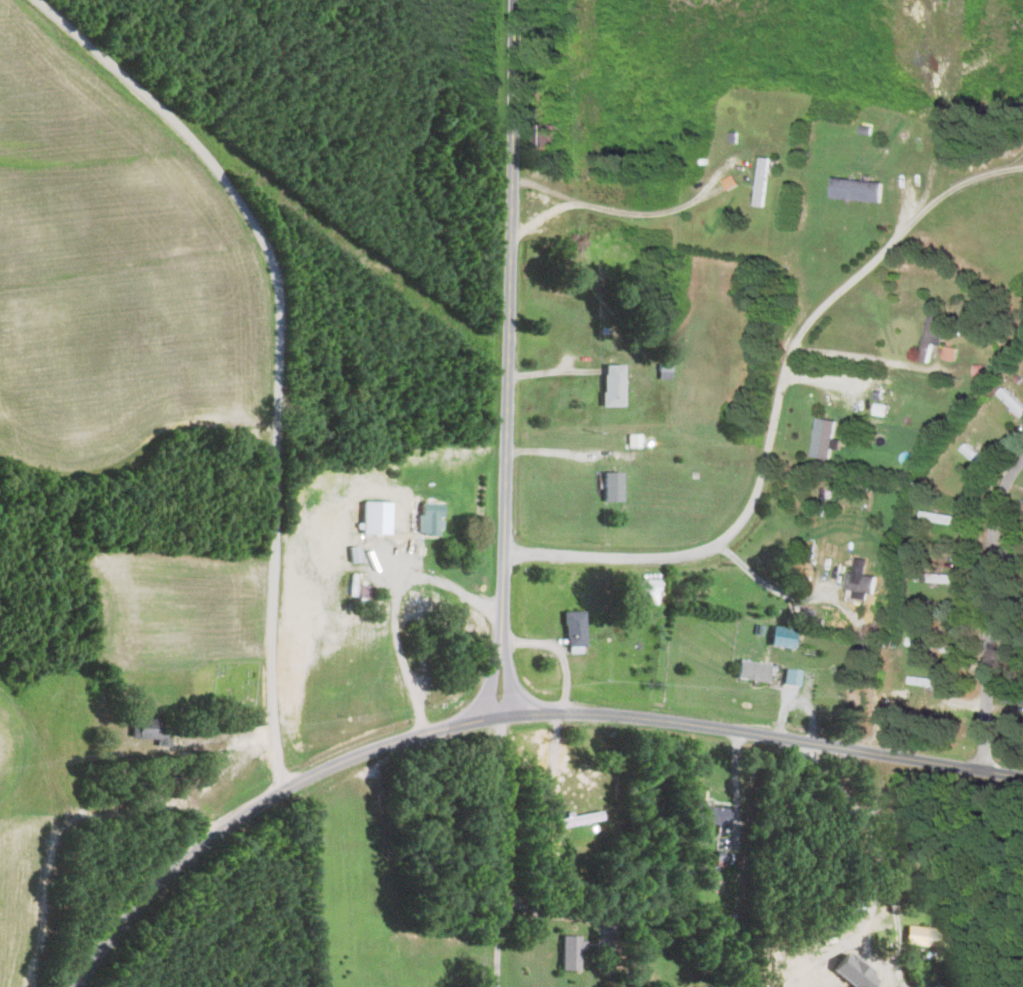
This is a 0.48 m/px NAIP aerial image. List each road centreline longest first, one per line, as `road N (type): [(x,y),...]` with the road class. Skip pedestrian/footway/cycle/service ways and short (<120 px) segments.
road 1 (residential): [(39,0),(166,114),(261,238),(276,360),(269,706),(288,789)]
road 2 (residential): [(288,789),(414,736),(559,715),(736,731),(1022,778)]
road 3 (residential): [(502,719),(519,0)]
road 4 (residential): [(507,554),(680,558),(728,536),(757,493),(798,337),(823,305),(915,229),(939,179),(951,116)]
road 5 (residential): [(84,986),(168,881),(288,789)]
road 6 (residential): [(986,772),(992,553)]
road 7 (residential): [(935,764),(916,926)]

